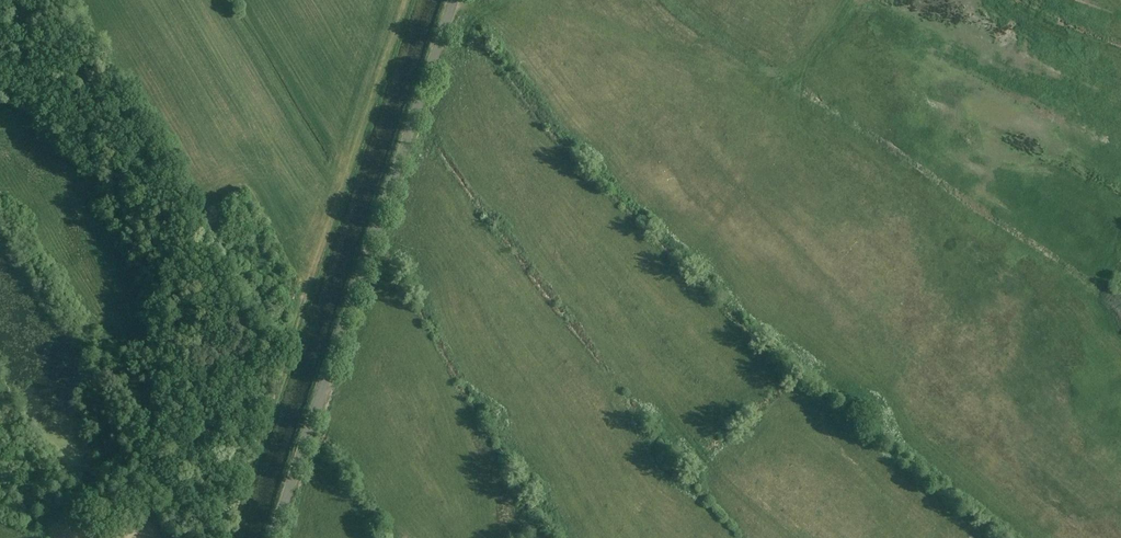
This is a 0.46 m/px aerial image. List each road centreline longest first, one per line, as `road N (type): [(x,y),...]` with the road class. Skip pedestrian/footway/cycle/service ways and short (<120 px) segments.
road 1 (unclassified): [(272,537),(454,0)]
road 2 (track): [(311,280),(224,537)]

